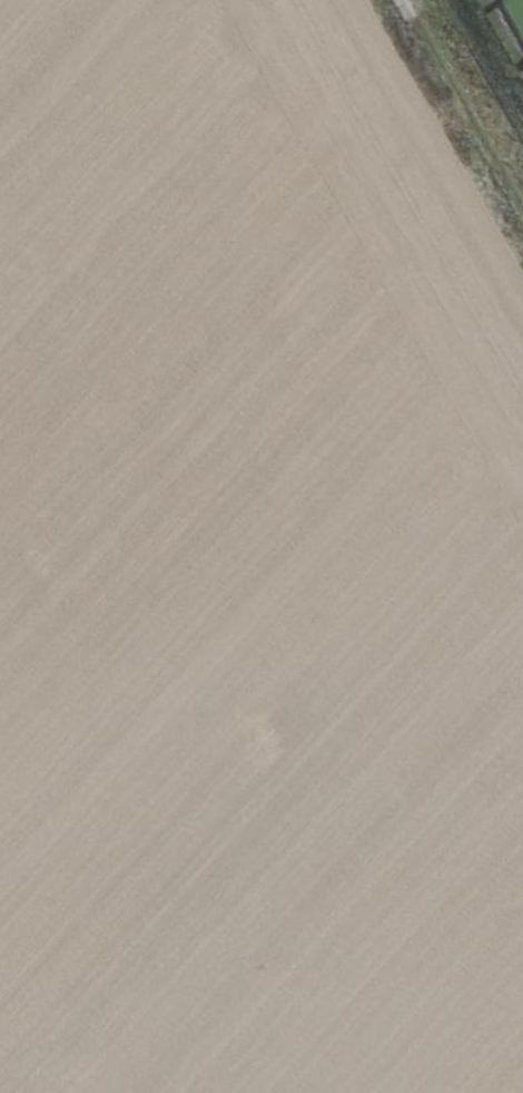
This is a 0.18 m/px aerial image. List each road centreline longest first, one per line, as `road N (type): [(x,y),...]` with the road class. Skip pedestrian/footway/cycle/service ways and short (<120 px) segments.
road 1 (track): [(522,236),(398,0)]

